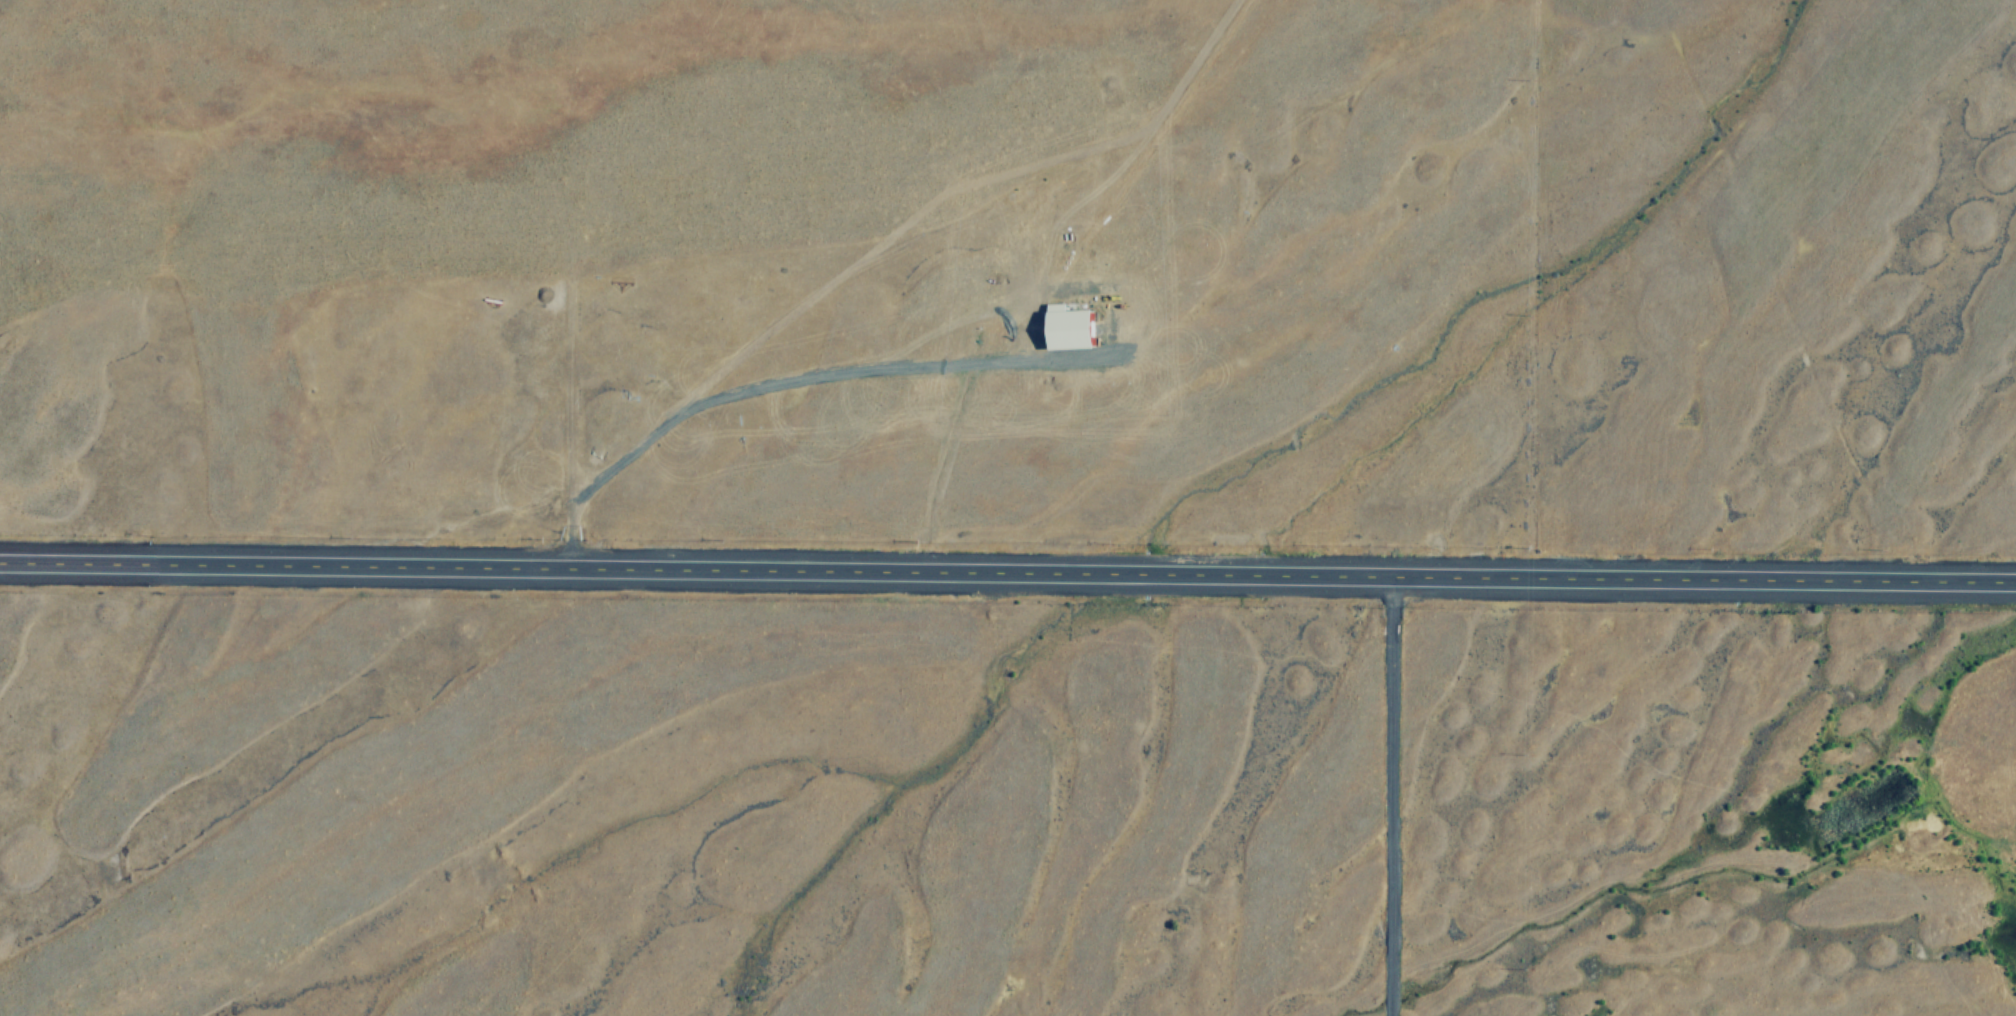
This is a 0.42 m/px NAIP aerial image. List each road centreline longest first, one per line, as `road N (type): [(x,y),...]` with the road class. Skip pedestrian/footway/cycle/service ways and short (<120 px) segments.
road 1 (secondary): [(2015,580),(0,561)]

